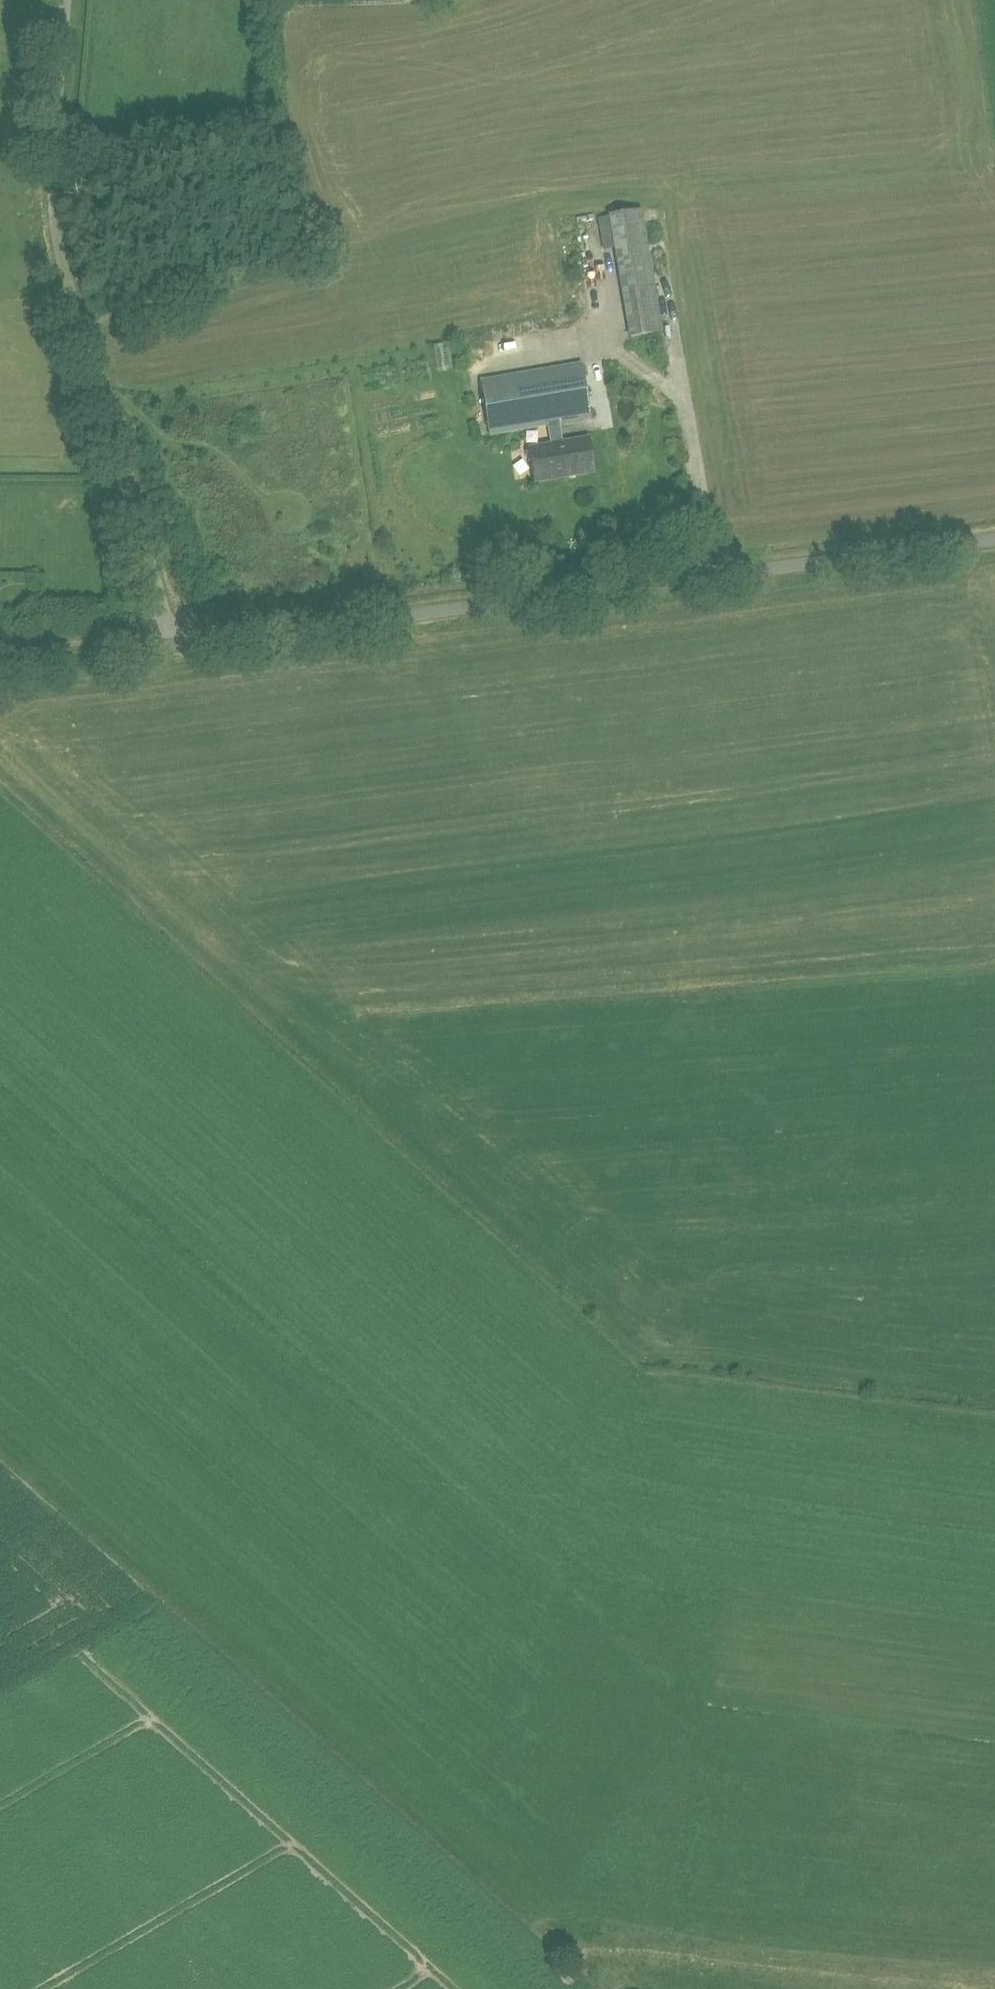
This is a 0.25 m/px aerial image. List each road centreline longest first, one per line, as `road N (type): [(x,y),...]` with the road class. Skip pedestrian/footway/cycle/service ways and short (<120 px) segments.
road 1 (unclassified): [(994,542),(173,647)]
road 2 (unclassified): [(173,647),(52,225),(61,0)]
road 3 (unclassified): [(173,647),(0,668)]

